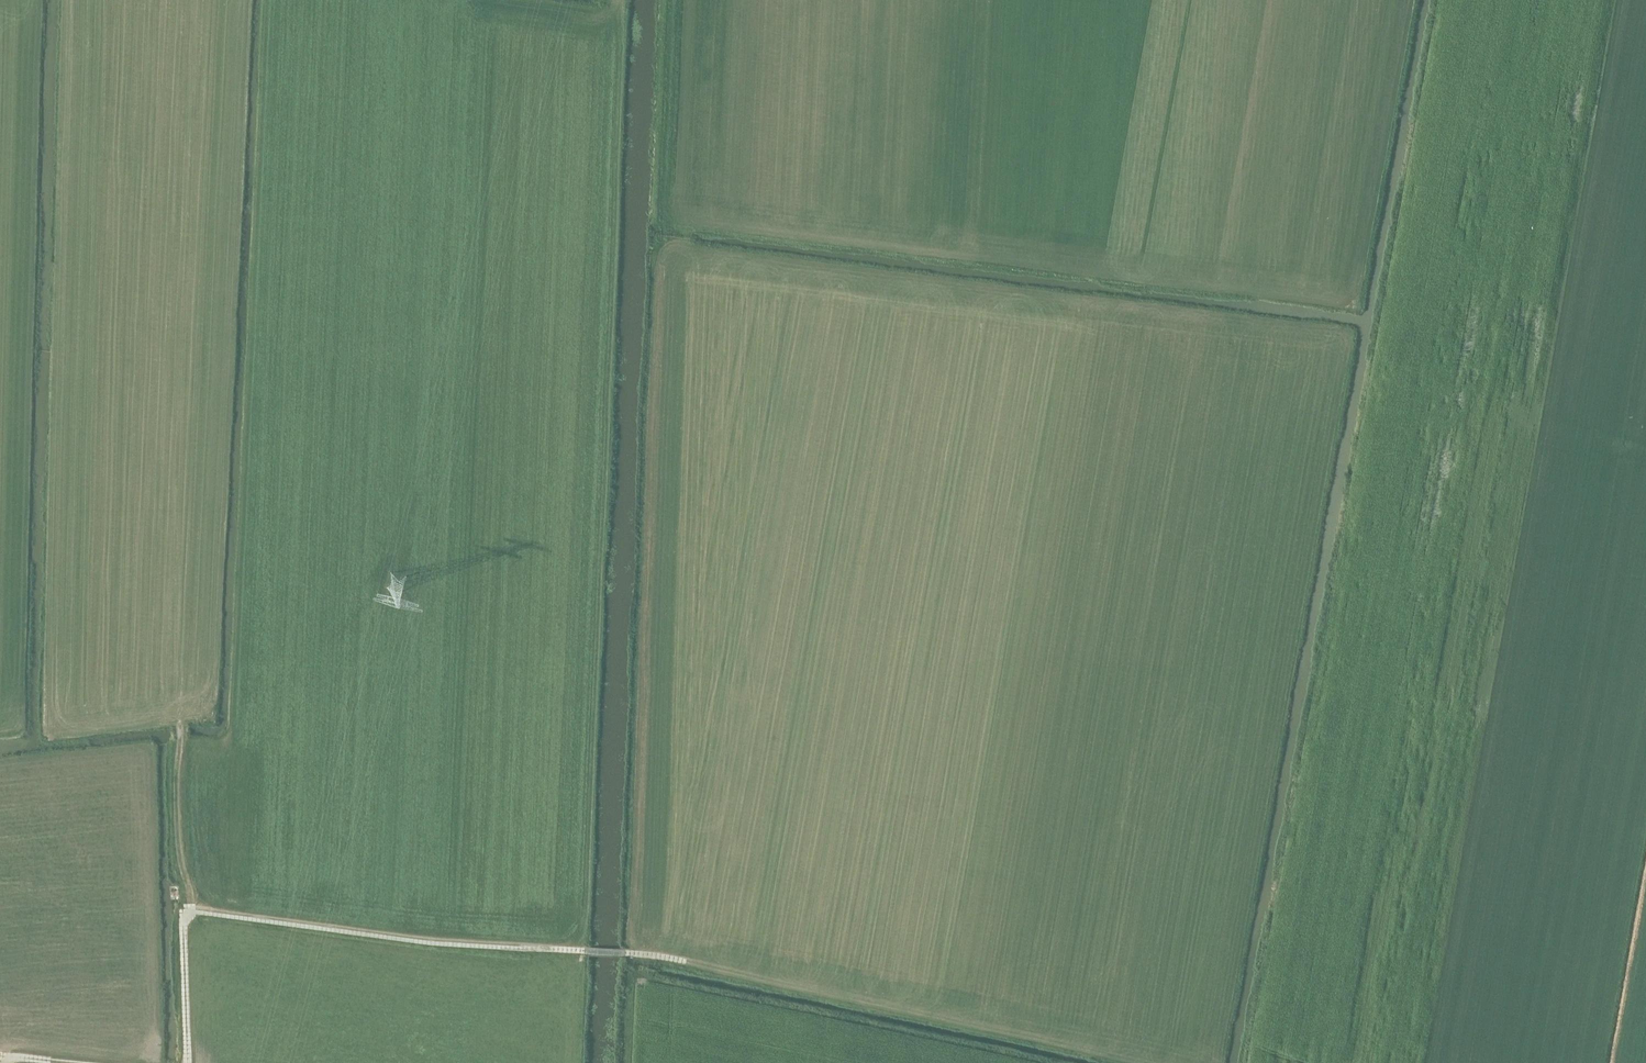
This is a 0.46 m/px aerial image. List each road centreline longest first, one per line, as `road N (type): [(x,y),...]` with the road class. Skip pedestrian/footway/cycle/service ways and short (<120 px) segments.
road 1 (track): [(685,959),(188,905),(187,1062)]

